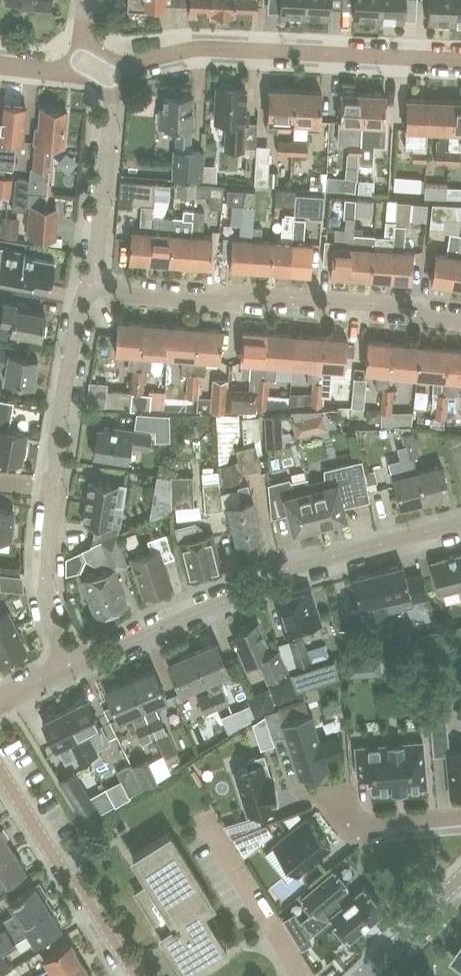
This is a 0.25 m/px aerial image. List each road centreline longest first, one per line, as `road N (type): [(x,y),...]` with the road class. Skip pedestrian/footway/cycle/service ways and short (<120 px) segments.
road 1 (residential): [(69,667),(238,588),(460,525)]
road 2 (residential): [(460,324),(93,294)]
road 3 (residential): [(460,62),(201,48),(109,68)]
road 4 (residential): [(131,975),(0,767)]
road 5 (residential): [(93,294),(109,68)]
road 6 (residential): [(58,489),(93,294)]
road 7 (residential): [(304,975),(195,815)]
road 8 (residential): [(69,667),(48,598),(58,489)]
road 9 (residential): [(460,821),(368,827),(324,791)]
road 10 (unclassified): [(366,975),(460,878)]

